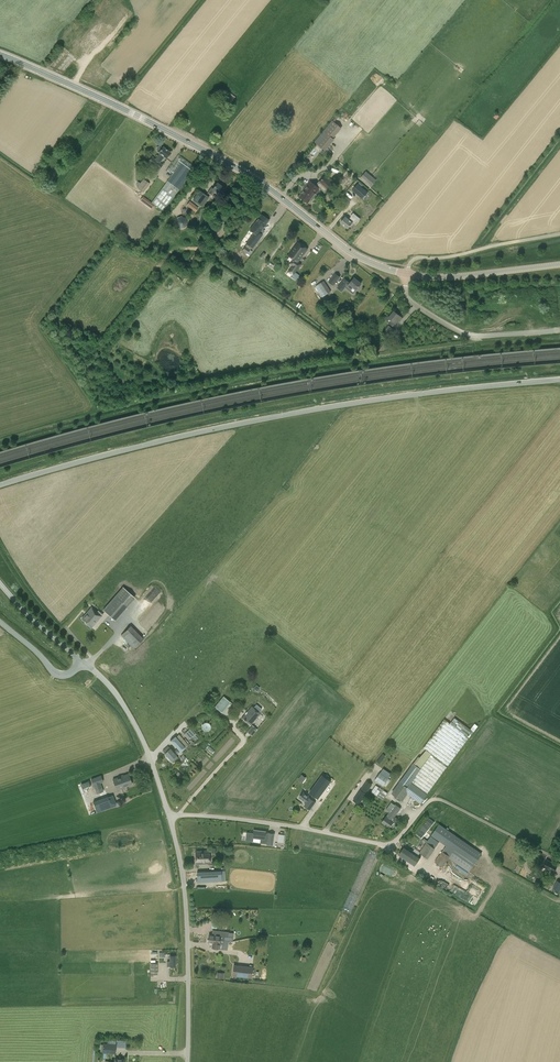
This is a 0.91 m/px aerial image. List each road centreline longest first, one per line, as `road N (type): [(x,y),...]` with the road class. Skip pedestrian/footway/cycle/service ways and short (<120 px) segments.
road 1 (tertiary): [(559,265),(449,277),(391,270),(350,252),(202,149),(0,54)]
road 2 (unclassified): [(0,485),(279,415),(559,379)]
road 3 (unclassified): [(441,800),(430,800),(386,845),(253,820),(170,815)]
road 4 (motorway): [(0,203),(83,99),(147,0)]
road 5 (unclassified): [(188,1061),(184,886),(170,815)]
road 6 (motorway): [(128,0),(0,180)]
road 7 (unclassified): [(170,815),(120,699),(83,662)]

